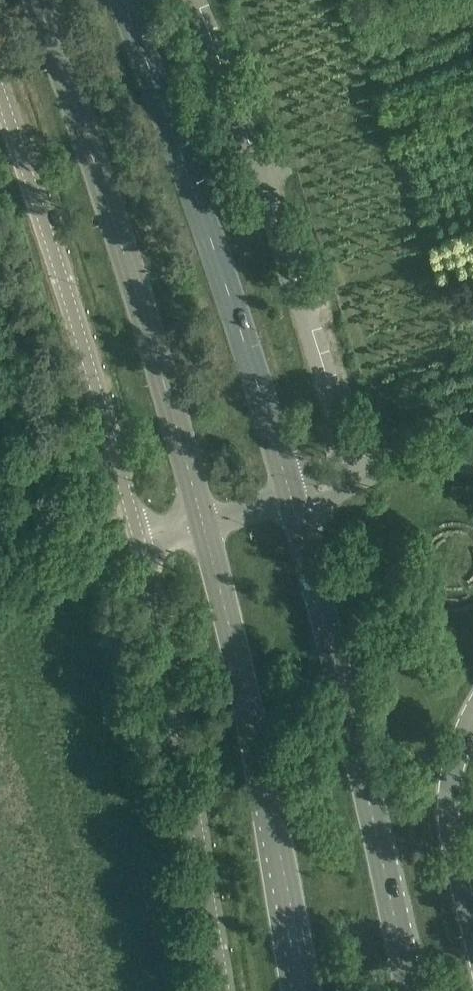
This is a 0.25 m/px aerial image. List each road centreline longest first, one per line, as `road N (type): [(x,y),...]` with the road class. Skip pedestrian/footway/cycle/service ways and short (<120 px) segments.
road 1 (secondary): [(31,0),(135,277),(203,525)]
road 2 (secondary): [(288,499),(251,370),(121,0)]
road 3 (secondary): [(409,990),(352,731),(288,499)]
road 4 (unclassified): [(368,469),(205,0)]
road 5 (unclassified): [(0,85),(83,331),(138,544)]
road 6 (secondary): [(203,525),(238,655),(305,990)]
road 7 (unclassified): [(138,544),(224,990)]
road 8 (unclassified): [(472,938),(454,868),(450,792),(472,716)]

